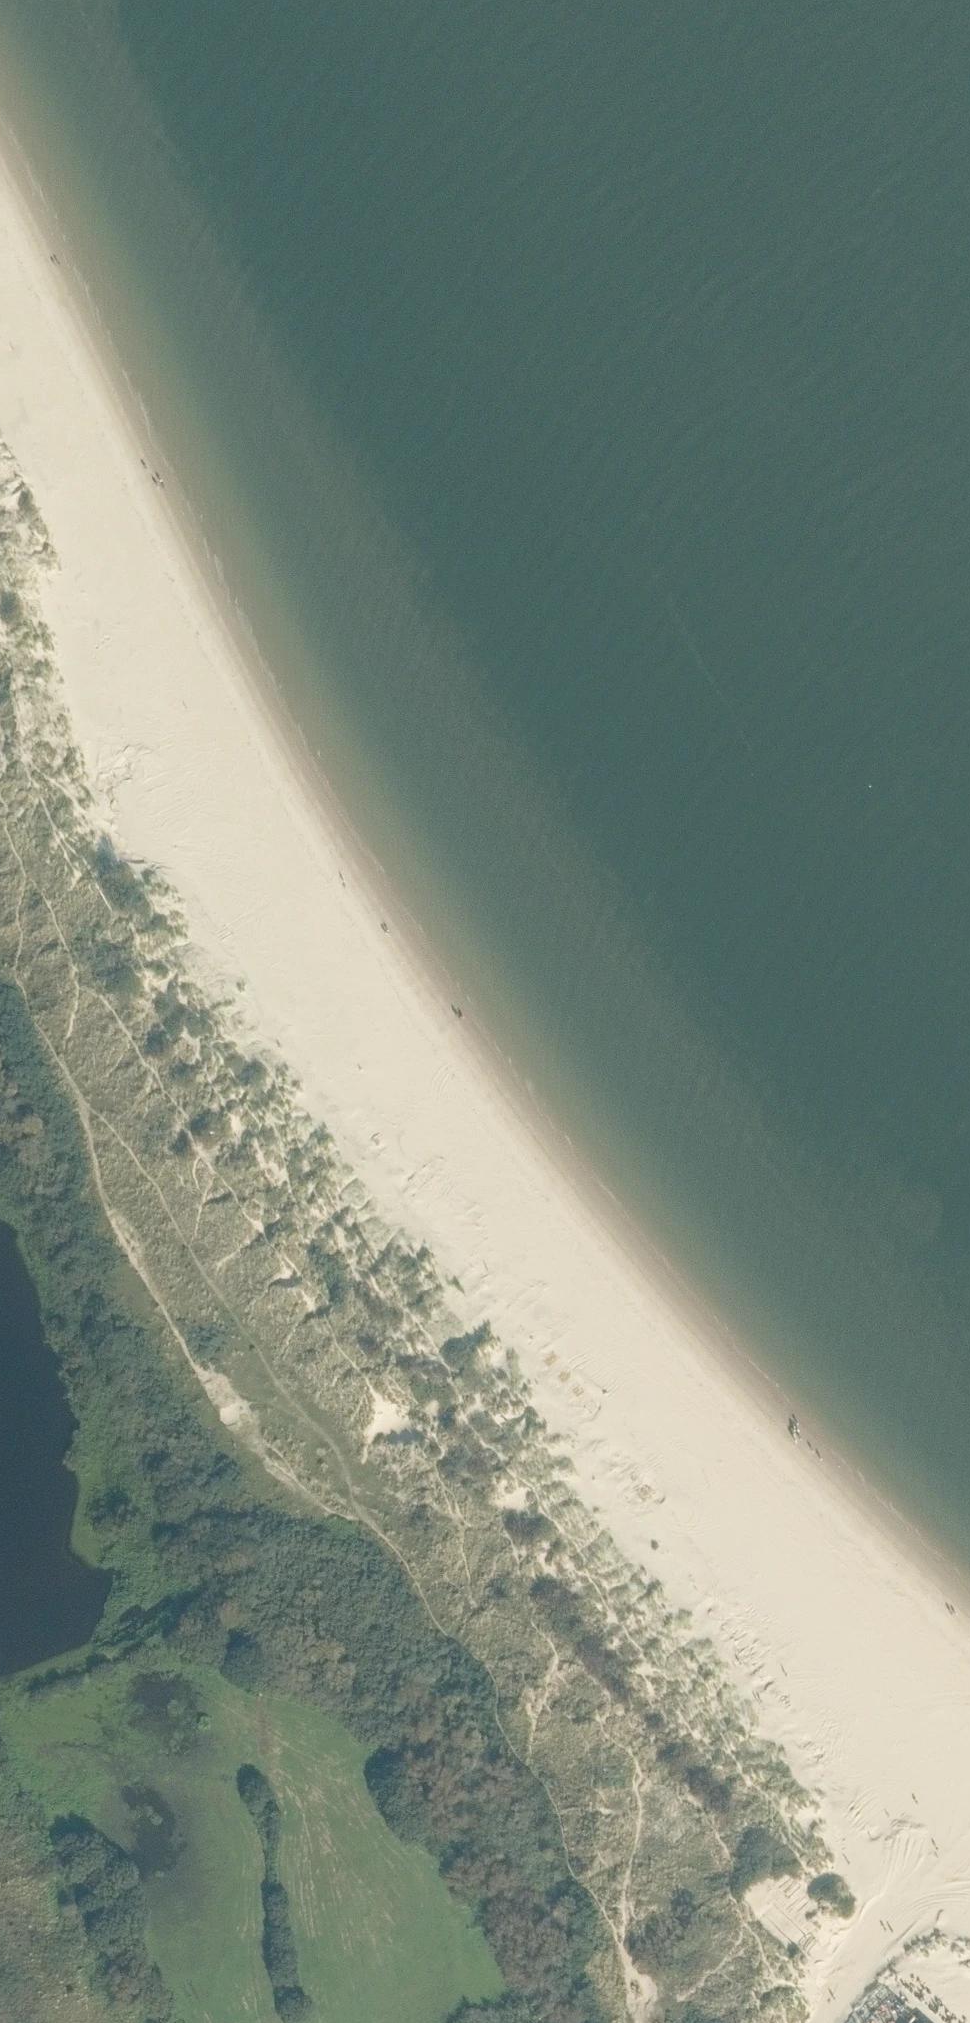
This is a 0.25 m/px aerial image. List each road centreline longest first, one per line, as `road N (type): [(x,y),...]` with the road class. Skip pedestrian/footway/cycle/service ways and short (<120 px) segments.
road 1 (track): [(821,2022),(957,1849)]

